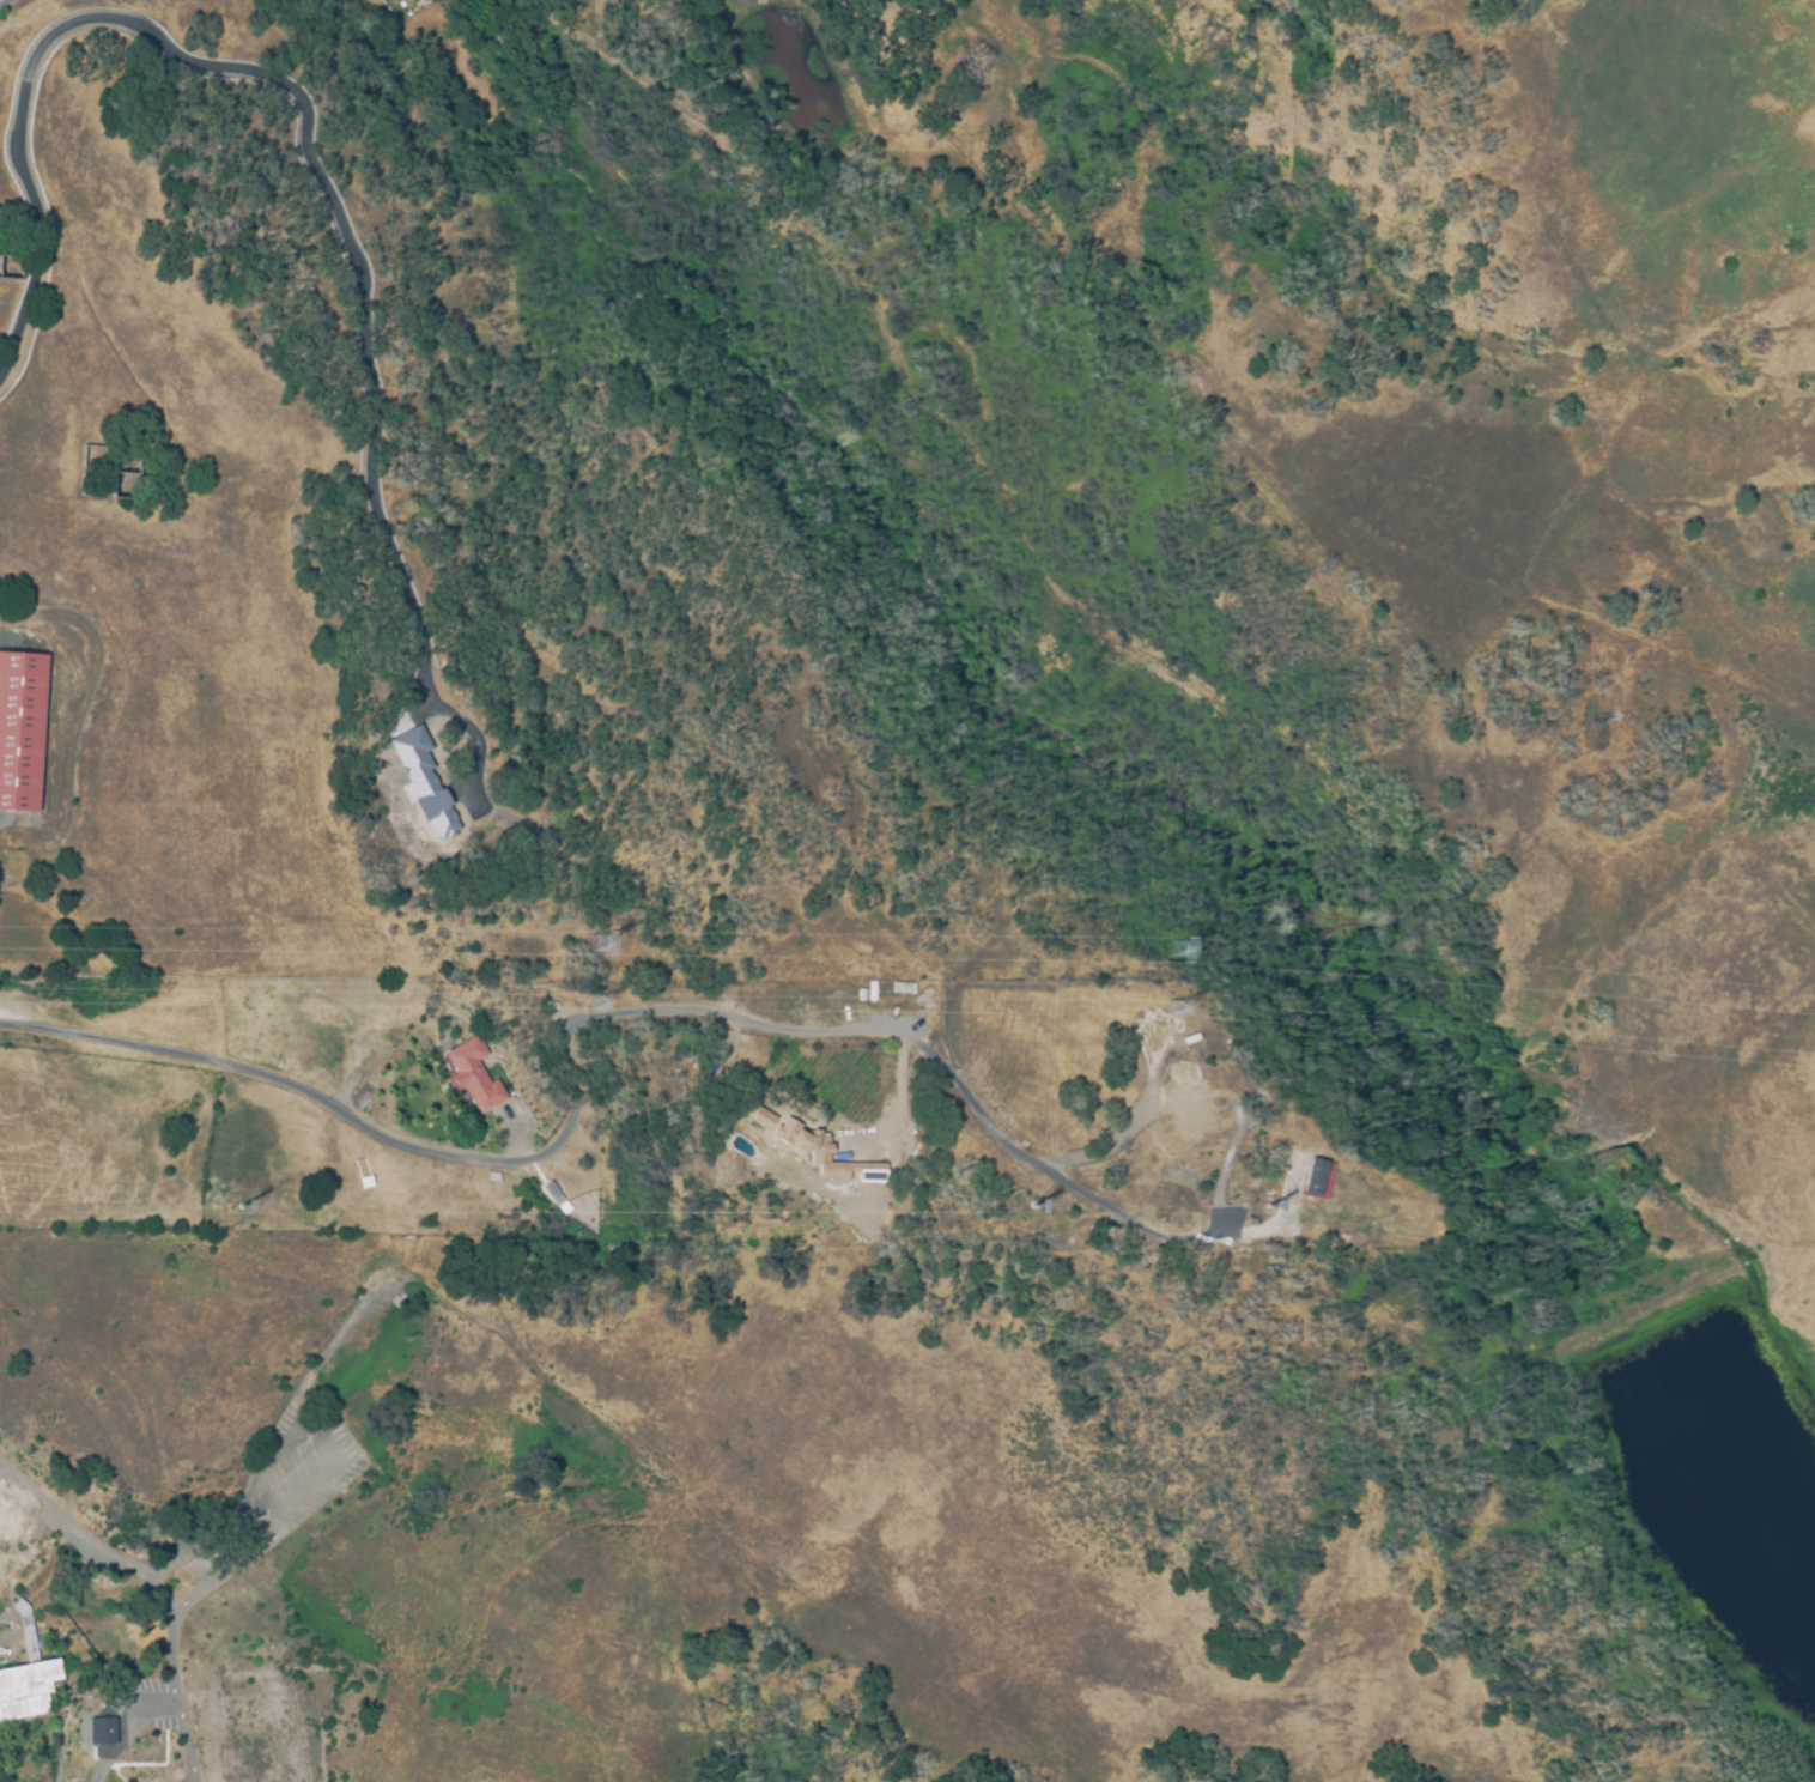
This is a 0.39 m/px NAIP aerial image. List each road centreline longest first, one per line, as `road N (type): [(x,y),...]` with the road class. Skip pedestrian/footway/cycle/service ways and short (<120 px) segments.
road 1 (residential): [(0,1024),(293,1085),(391,1142),(498,1166),(558,1147),(575,1104),(566,1044),(572,1024),(715,1010),(770,1031),(903,1037),(931,1054),(1013,1151),(1058,1176)]

